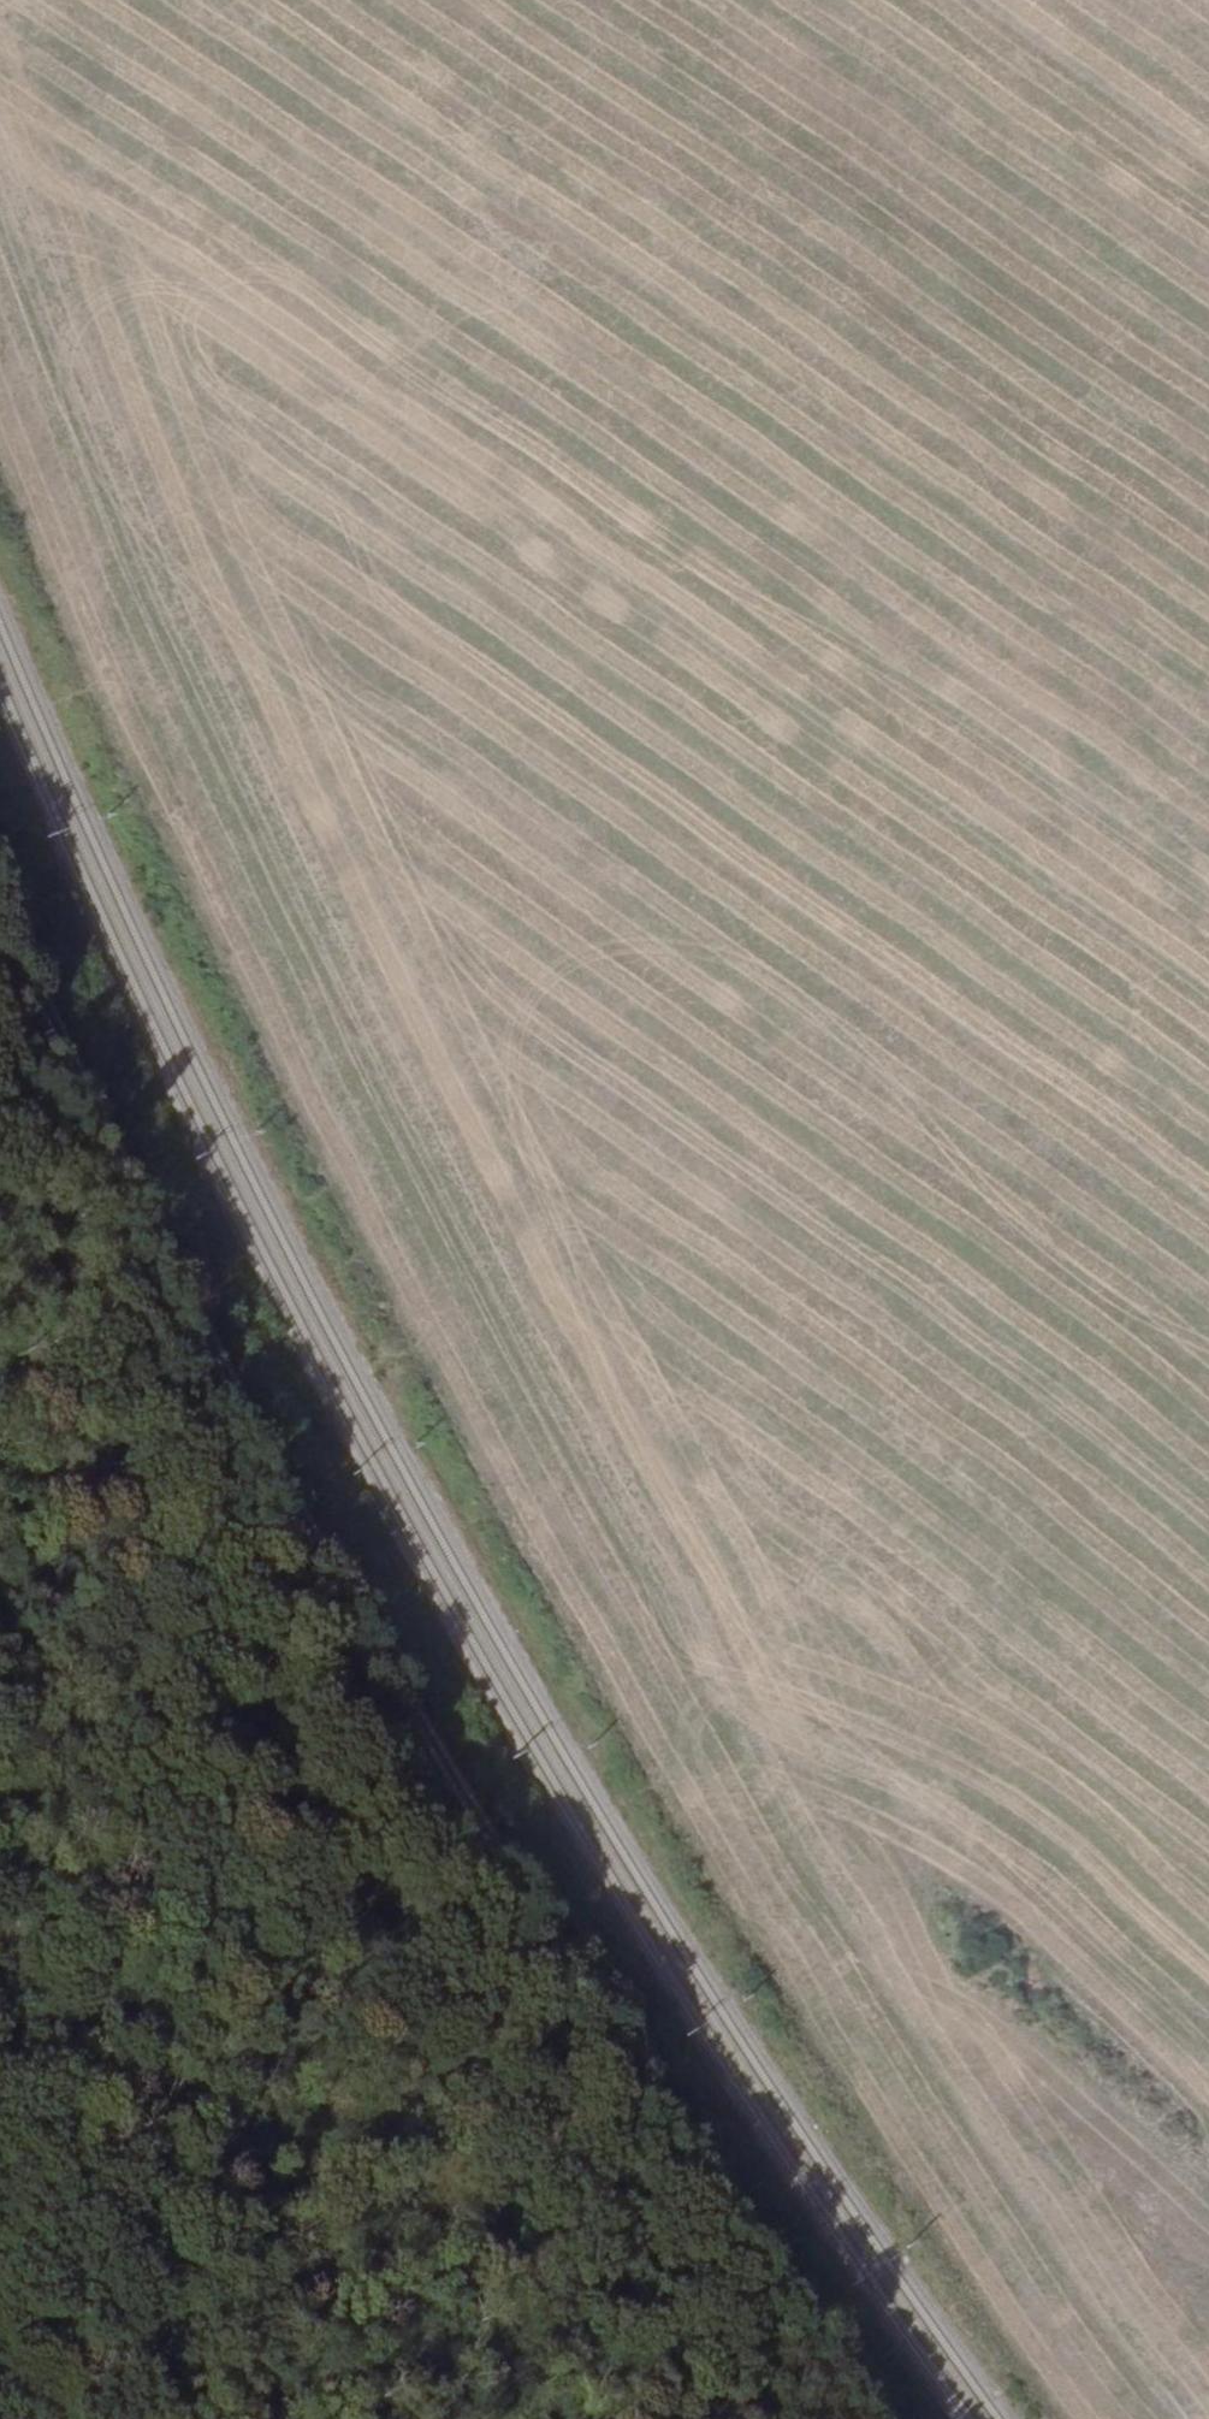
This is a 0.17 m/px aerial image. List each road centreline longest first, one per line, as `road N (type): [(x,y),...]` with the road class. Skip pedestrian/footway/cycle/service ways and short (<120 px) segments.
road 1 (track): [(1208,2158),(940,1902)]

